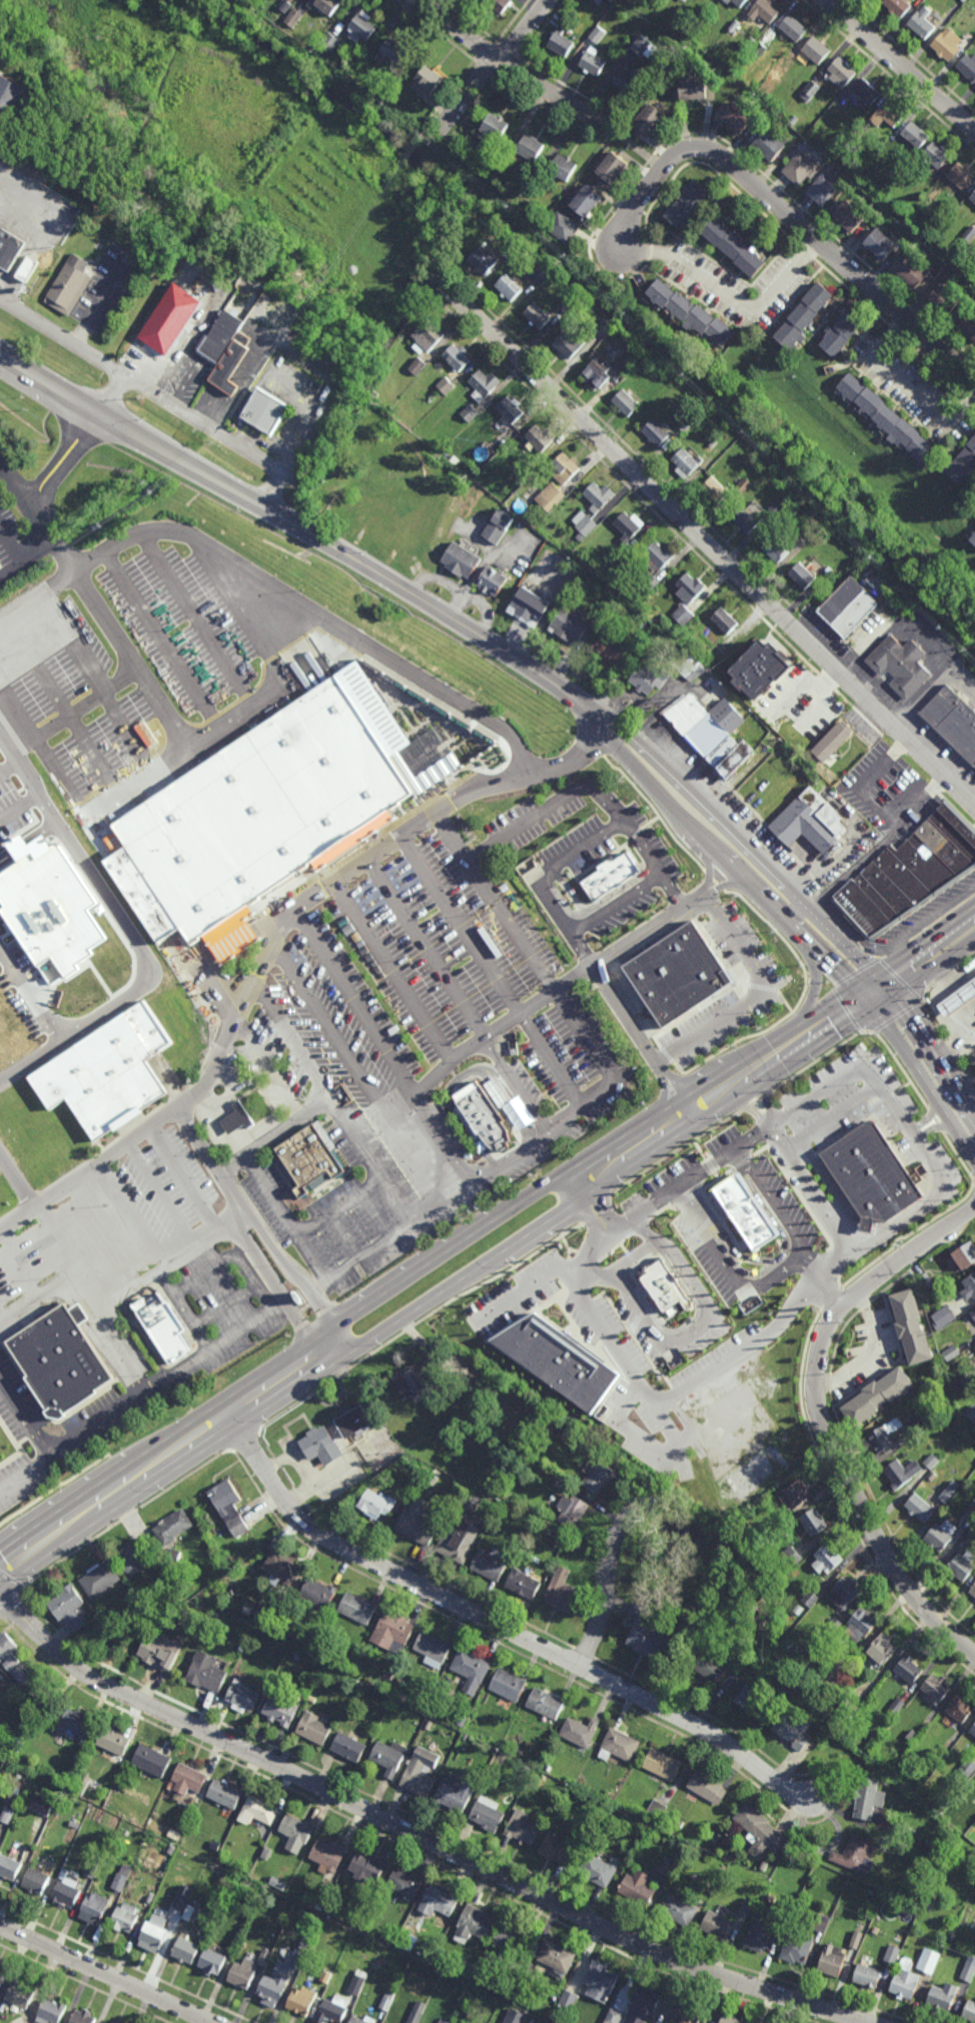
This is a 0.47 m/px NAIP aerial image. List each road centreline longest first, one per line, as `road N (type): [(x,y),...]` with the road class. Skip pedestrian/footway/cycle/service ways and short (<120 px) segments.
road 1 (primary): [(0,1588),(974,941)]
road 2 (residential): [(873,2022),(667,1955),(138,1701),(81,1669),(0,1601)]
road 3 (residential): [(974,802),(445,288)]
road 4 (residential): [(812,1798),(690,1721),(312,1529),(271,1481),(223,1401)]
road 5 (tertiary): [(604,722),(432,608),(0,351)]
road 6 (primary): [(855,988),(333,1328)]
road 7 (residential): [(974,1206),(842,1306),(825,1338),(819,1386),(837,1450),(888,1555),(919,1600),(974,1652)]
road 8 (primary): [(333,1328),(0,1555)]
road 9 (residential): [(974,378),(729,162),(695,147),(663,166)]
road 10 (tertiary): [(875,975),(639,746),(604,722)]
road 11 (tertiary): [(604,722),(681,819),(855,988)]
road 12 (residential): [(820,241),(758,316),(622,236)]
road 13 (residential): [(213,2022),(0,1926)]
road 14 (residential): [(609,129),(420,0)]
road 15 (secondary): [(855,988),(974,1158)]
road 16 (residential): [(974,130),(828,0)]
road 17 (residential): [(902,314),(870,355),(951,425),(974,398)]
road 18 (residential): [(582,1667),(602,1617),(618,1533),(655,1495)]
road 19 (secondary): [(974,1125),(875,975)]
road 20 (residential): [(547,0),(439,133)]
road 21 (primary): [(974,907),(855,988)]

